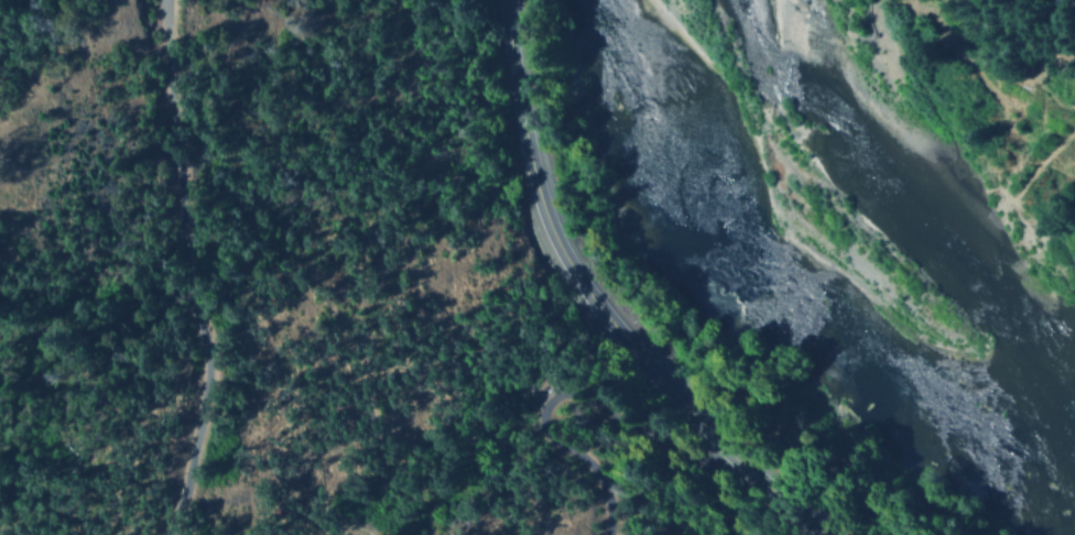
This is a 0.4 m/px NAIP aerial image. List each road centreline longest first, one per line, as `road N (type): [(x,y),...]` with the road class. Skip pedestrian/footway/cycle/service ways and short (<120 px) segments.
road 1 (secondary): [(826,534),(724,451),(600,313),(558,234),(525,133),(504,0)]
road 2 (residential): [(167,534),(198,433),(207,361),(156,0)]

